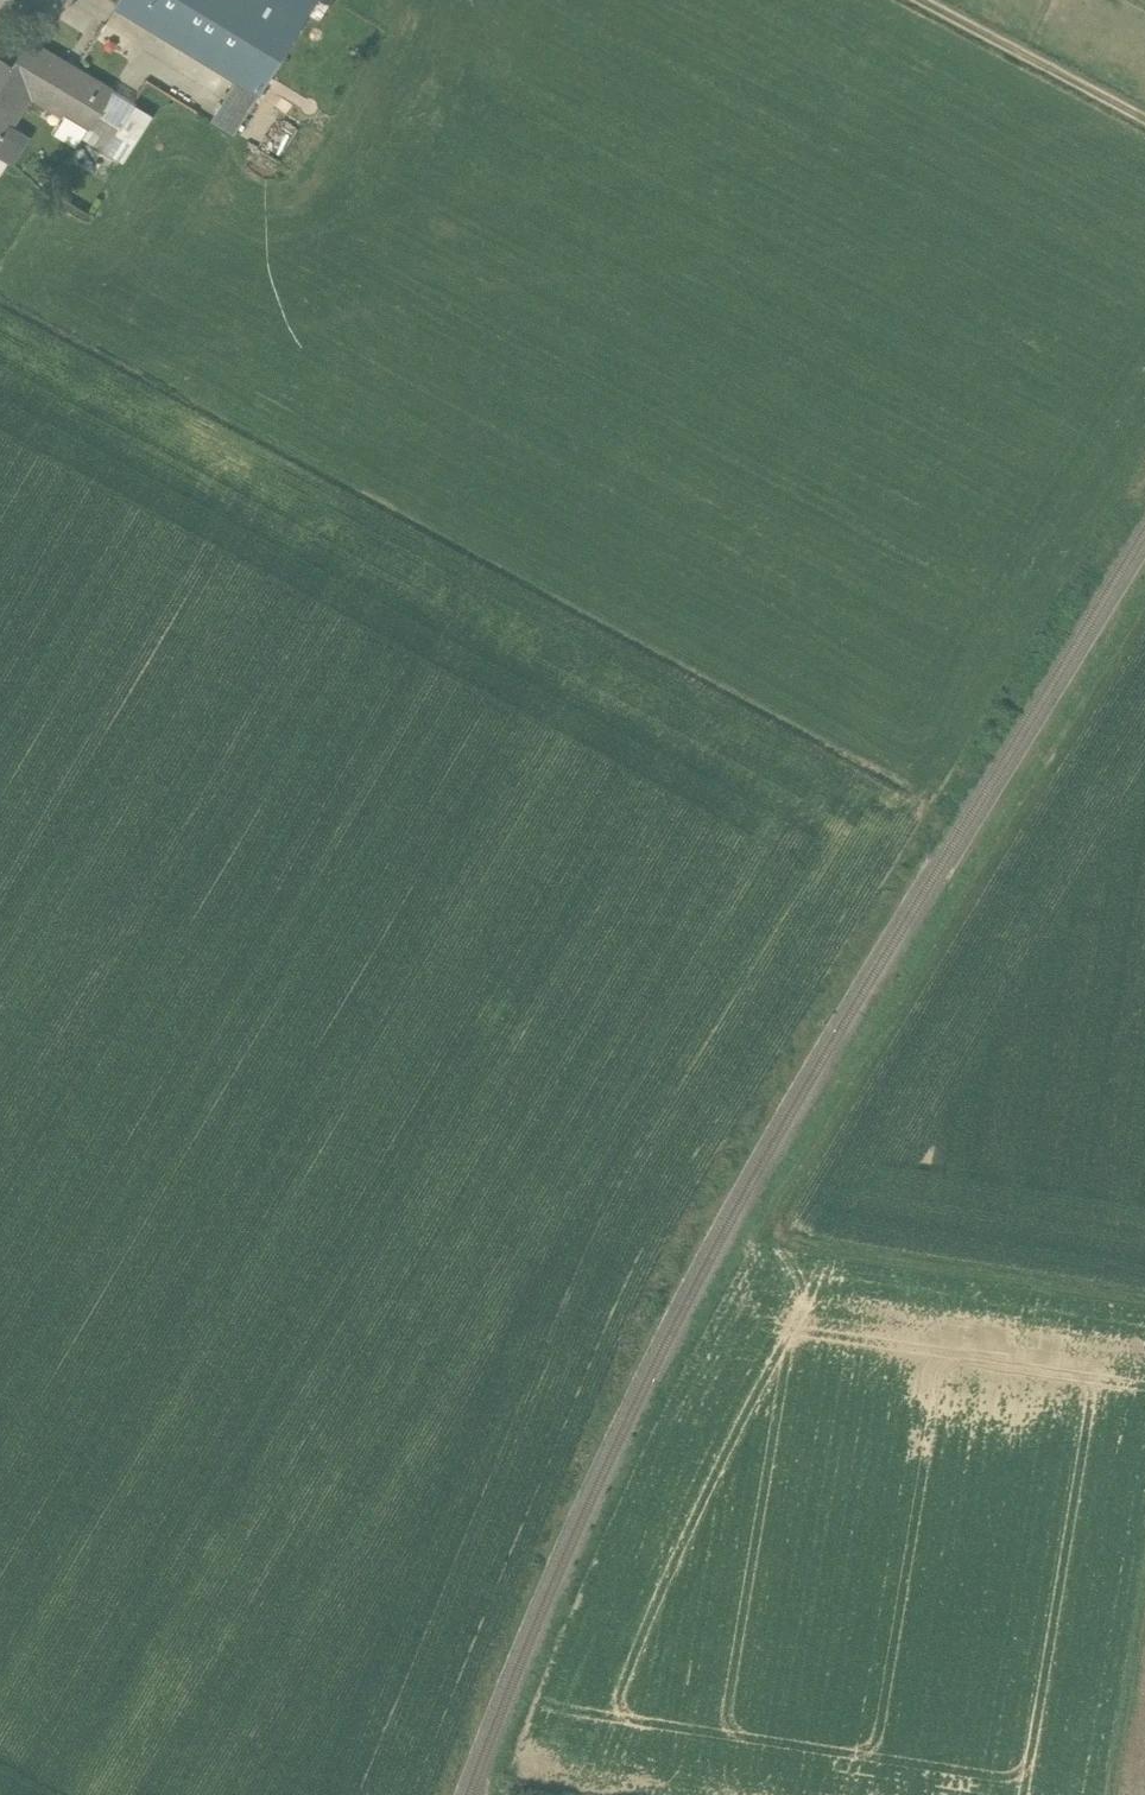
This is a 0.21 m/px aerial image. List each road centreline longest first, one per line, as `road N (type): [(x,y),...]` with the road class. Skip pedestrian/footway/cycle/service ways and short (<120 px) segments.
road 1 (track): [(1144,1290),(803,1234),(794,1224),(1144,618)]
road 2 (track): [(1144,121),(916,0)]
road 3 (track): [(1108,1794),(1144,1563)]

